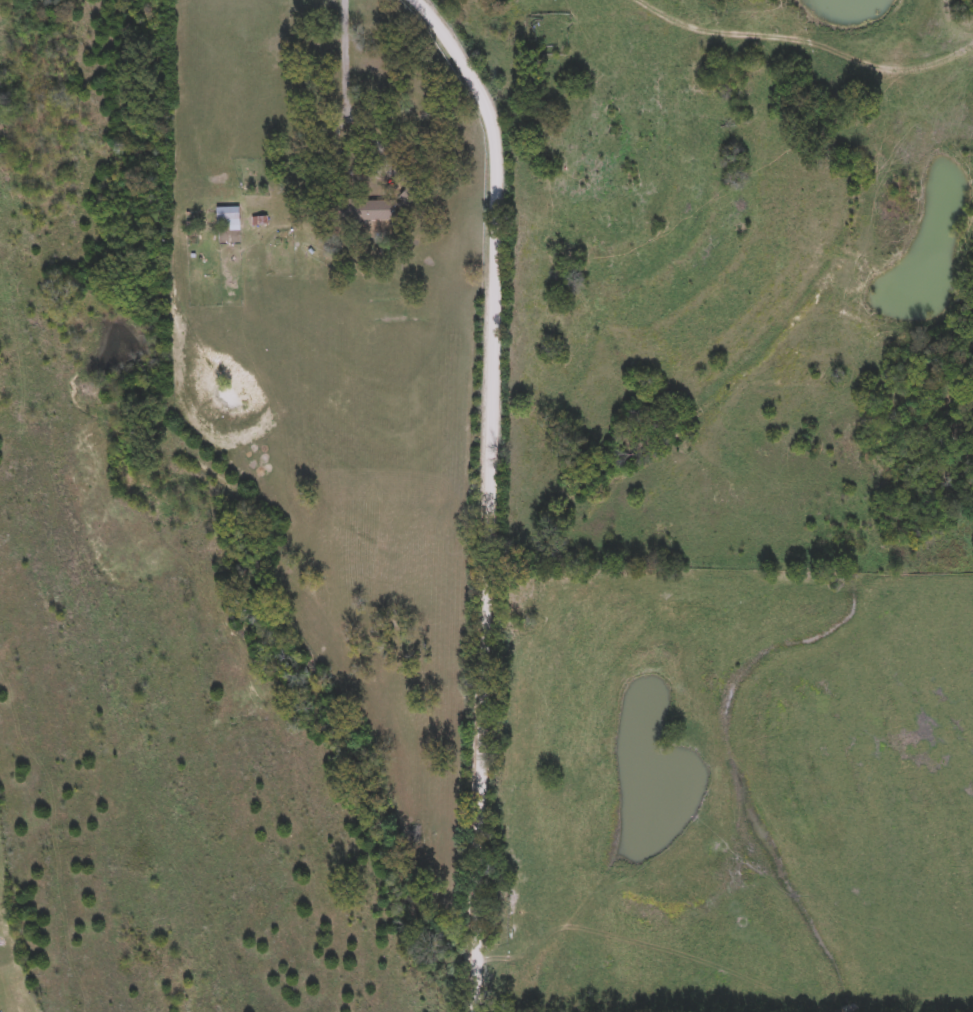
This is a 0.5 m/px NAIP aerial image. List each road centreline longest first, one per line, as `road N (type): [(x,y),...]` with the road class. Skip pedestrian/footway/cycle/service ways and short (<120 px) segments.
road 1 (residential): [(475,1011),(496,180),(486,102),(418,0)]

